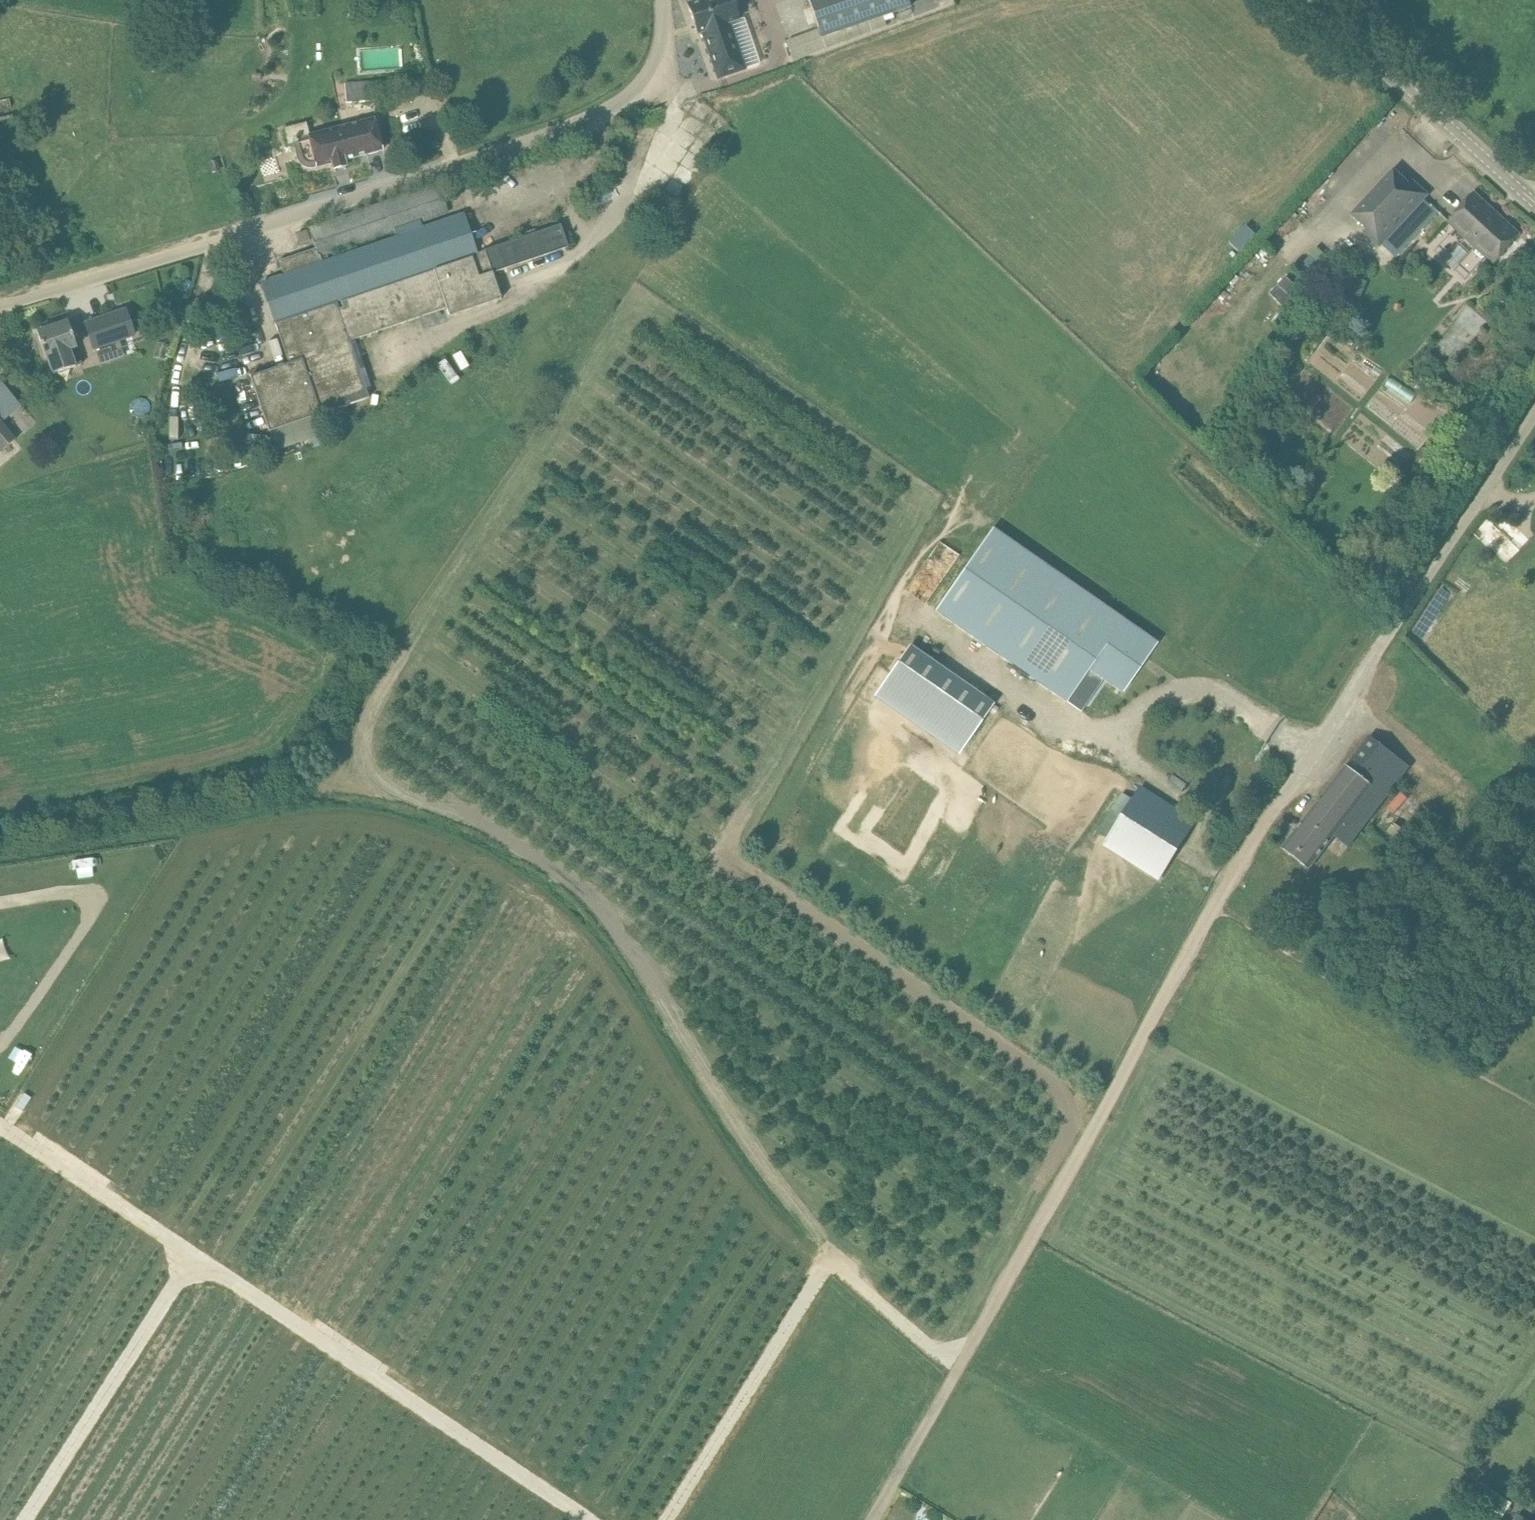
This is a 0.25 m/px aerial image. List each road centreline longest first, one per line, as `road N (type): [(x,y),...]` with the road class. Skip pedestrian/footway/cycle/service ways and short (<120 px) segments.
road 1 (track): [(864,1519),(1299,773)]
road 2 (unclassified): [(0,304),(564,133),(649,78),(665,27),(662,0)]
road 3 (unclassified): [(1299,773),(1534,407)]
road 4 (tertiary): [(1534,206),(1317,0)]

